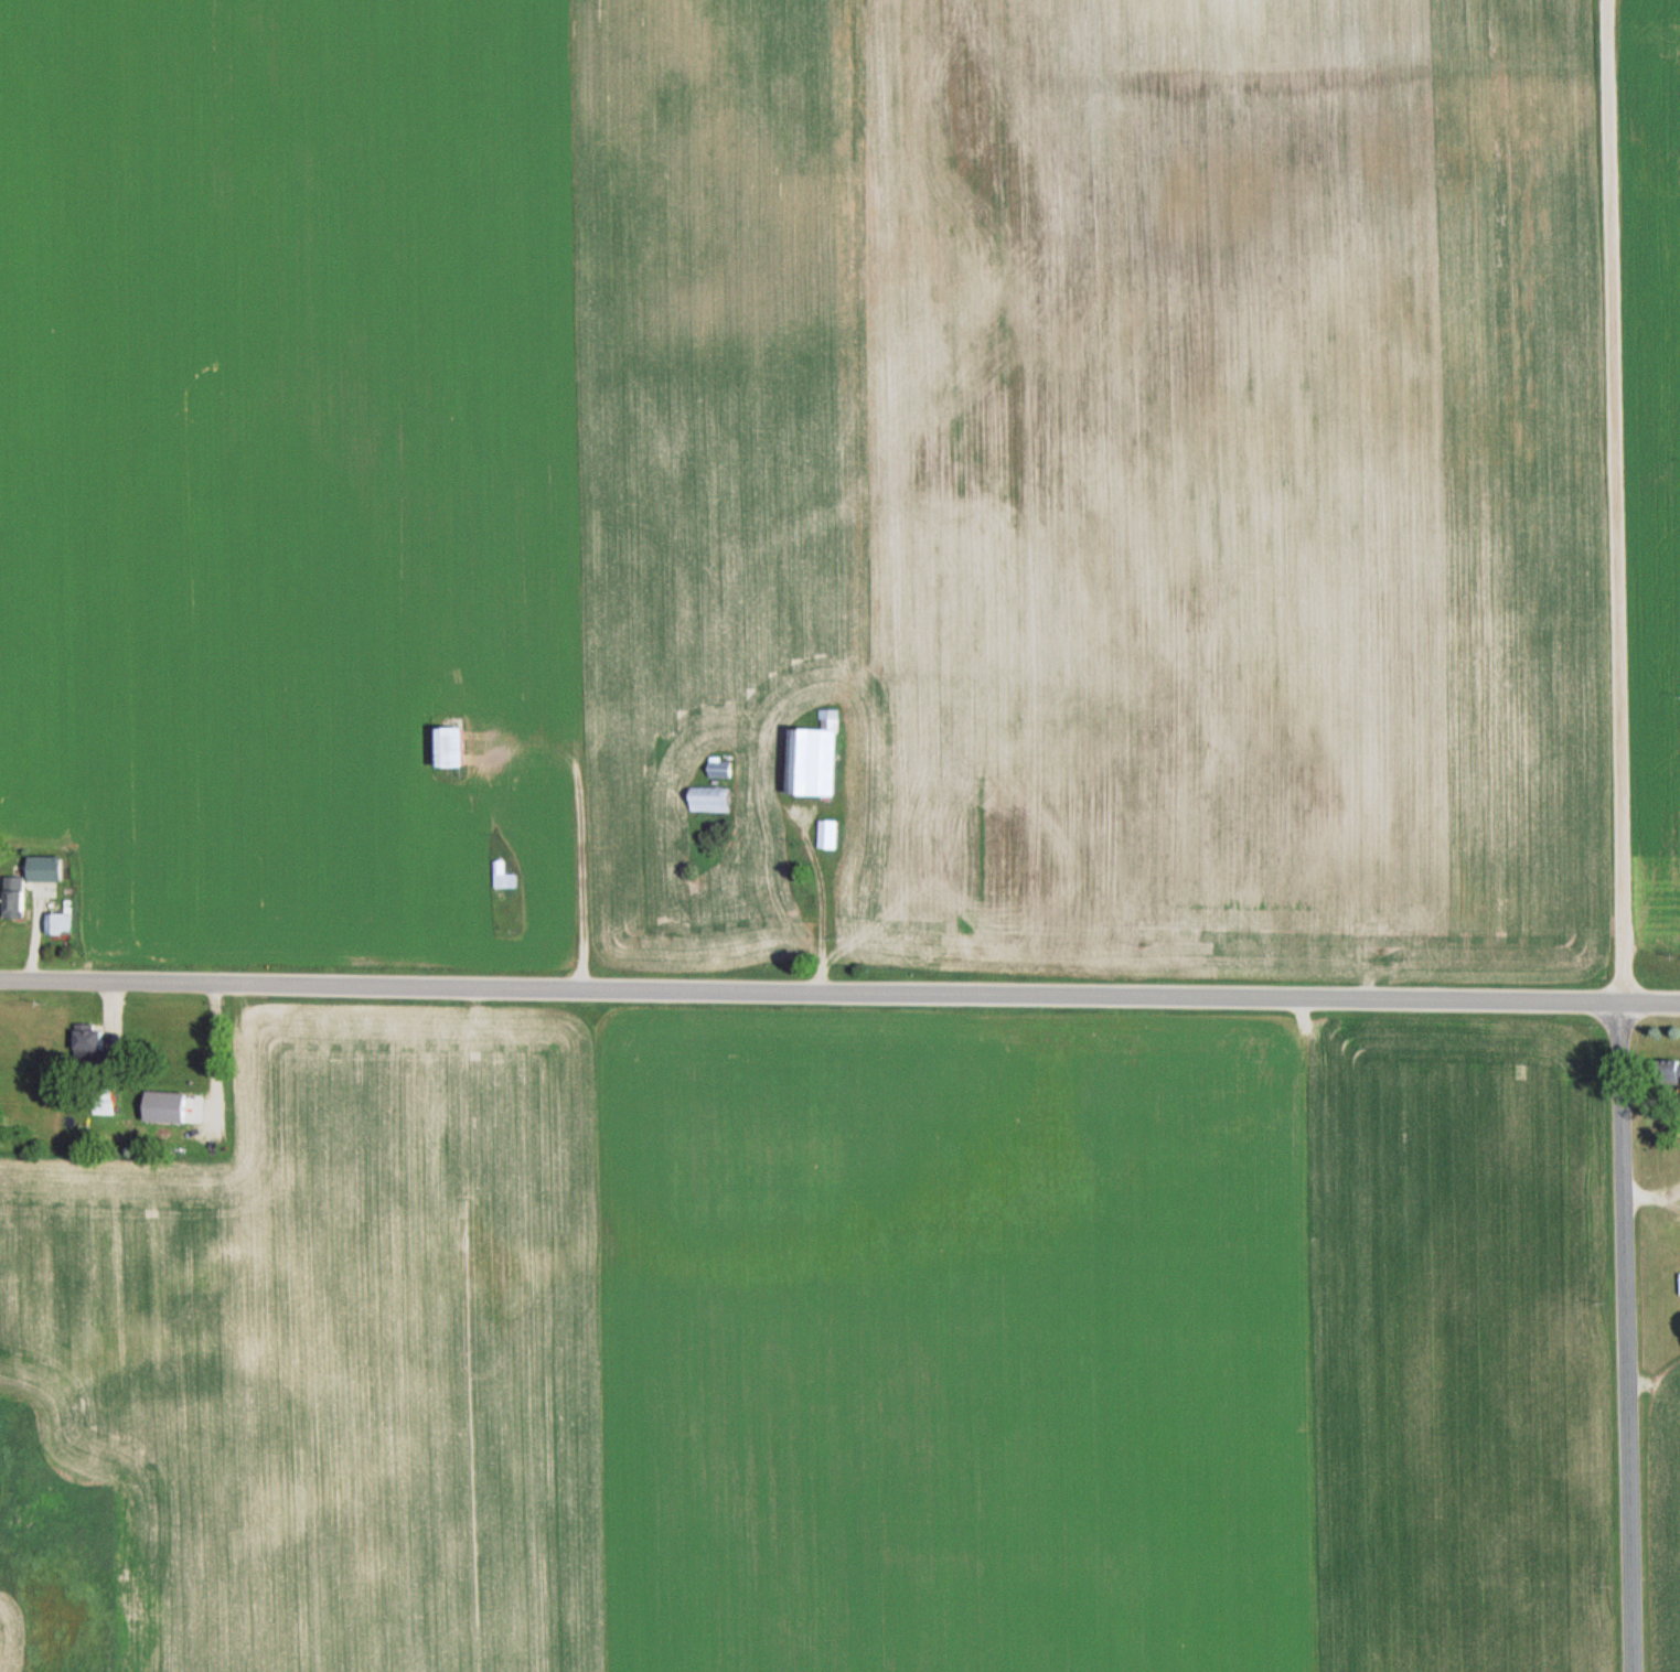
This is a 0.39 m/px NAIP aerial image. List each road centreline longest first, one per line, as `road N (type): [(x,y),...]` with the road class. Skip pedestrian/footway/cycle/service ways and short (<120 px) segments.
road 1 (residential): [(1620,1001),(0,982)]
road 2 (residential): [(1620,1001),(1613,0)]
road 3 (residential): [(1634,1671),(1620,1001)]

